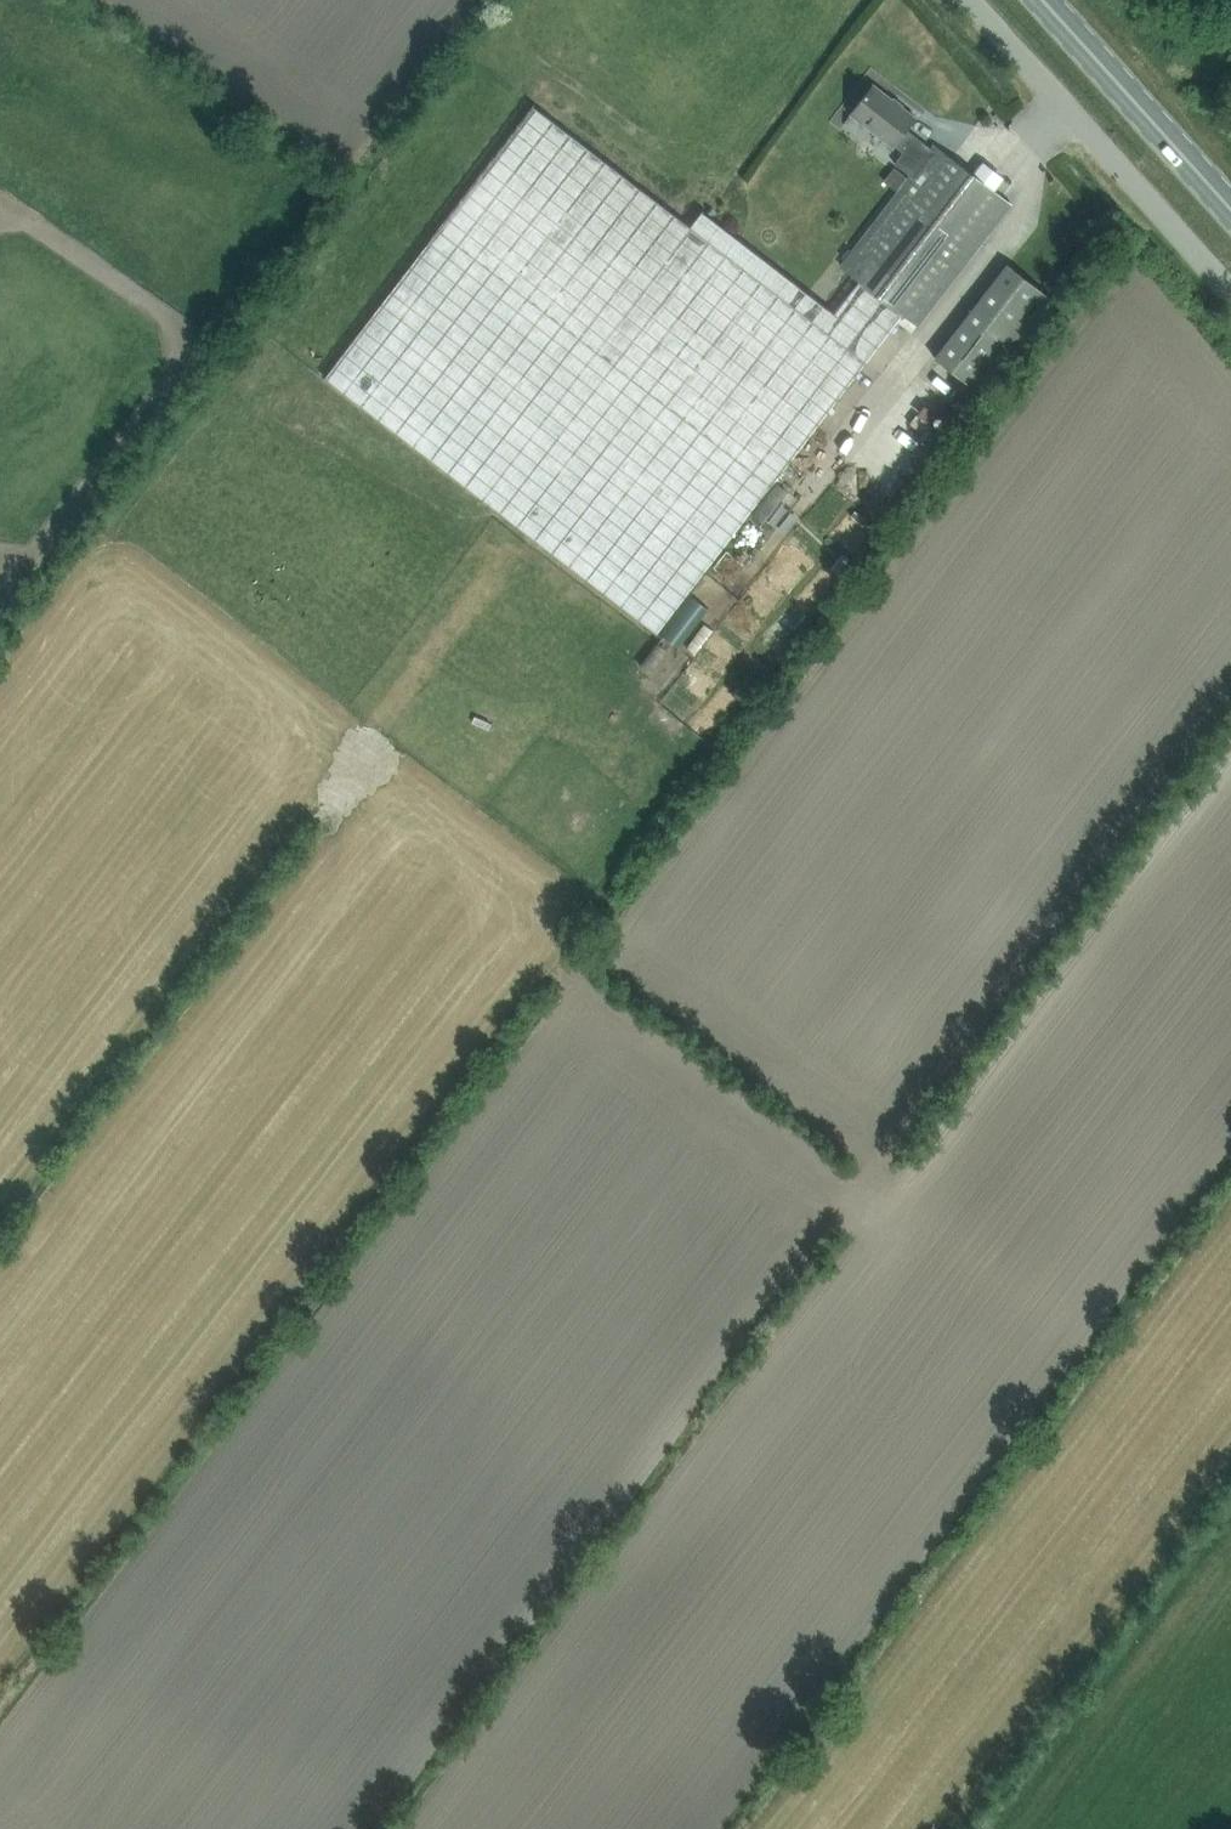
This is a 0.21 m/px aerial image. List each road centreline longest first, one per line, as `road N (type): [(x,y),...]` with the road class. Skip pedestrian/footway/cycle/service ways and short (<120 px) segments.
road 1 (unclassified): [(1230,292),(968,0)]
road 2 (primary): [(1230,210),(1043,0)]

